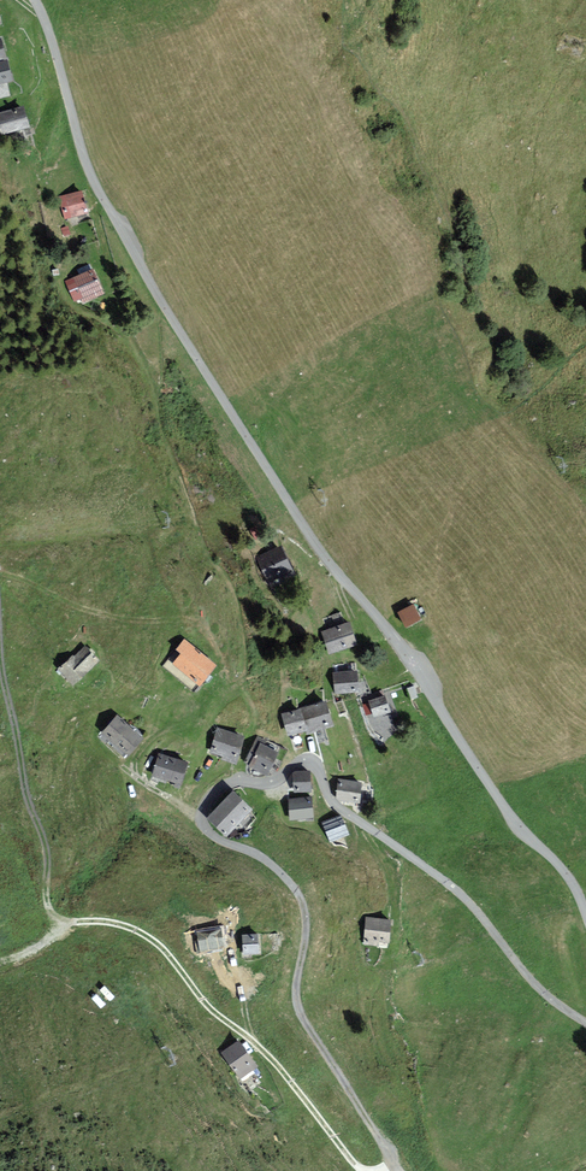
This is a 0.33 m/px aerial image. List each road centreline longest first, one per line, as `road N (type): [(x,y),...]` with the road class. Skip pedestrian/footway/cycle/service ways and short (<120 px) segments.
road 1 (unclassified): [(585,921),(569,879),(516,824),(390,634),(280,495),(154,295),(75,137),(34,0)]
road 2 (track): [(585,1025),(521,971),(448,884),(331,805),(317,764),(297,762),(264,782),(224,785),(208,798),(203,827),(256,855),(297,897),(303,922),(294,1000),(303,1024),(397,1170)]
road 3 (track): [(370,1170),(347,1157),(286,1078),(213,1012),(165,952),(119,925),(56,921),(46,906),(46,852),(26,796),(0,652)]

